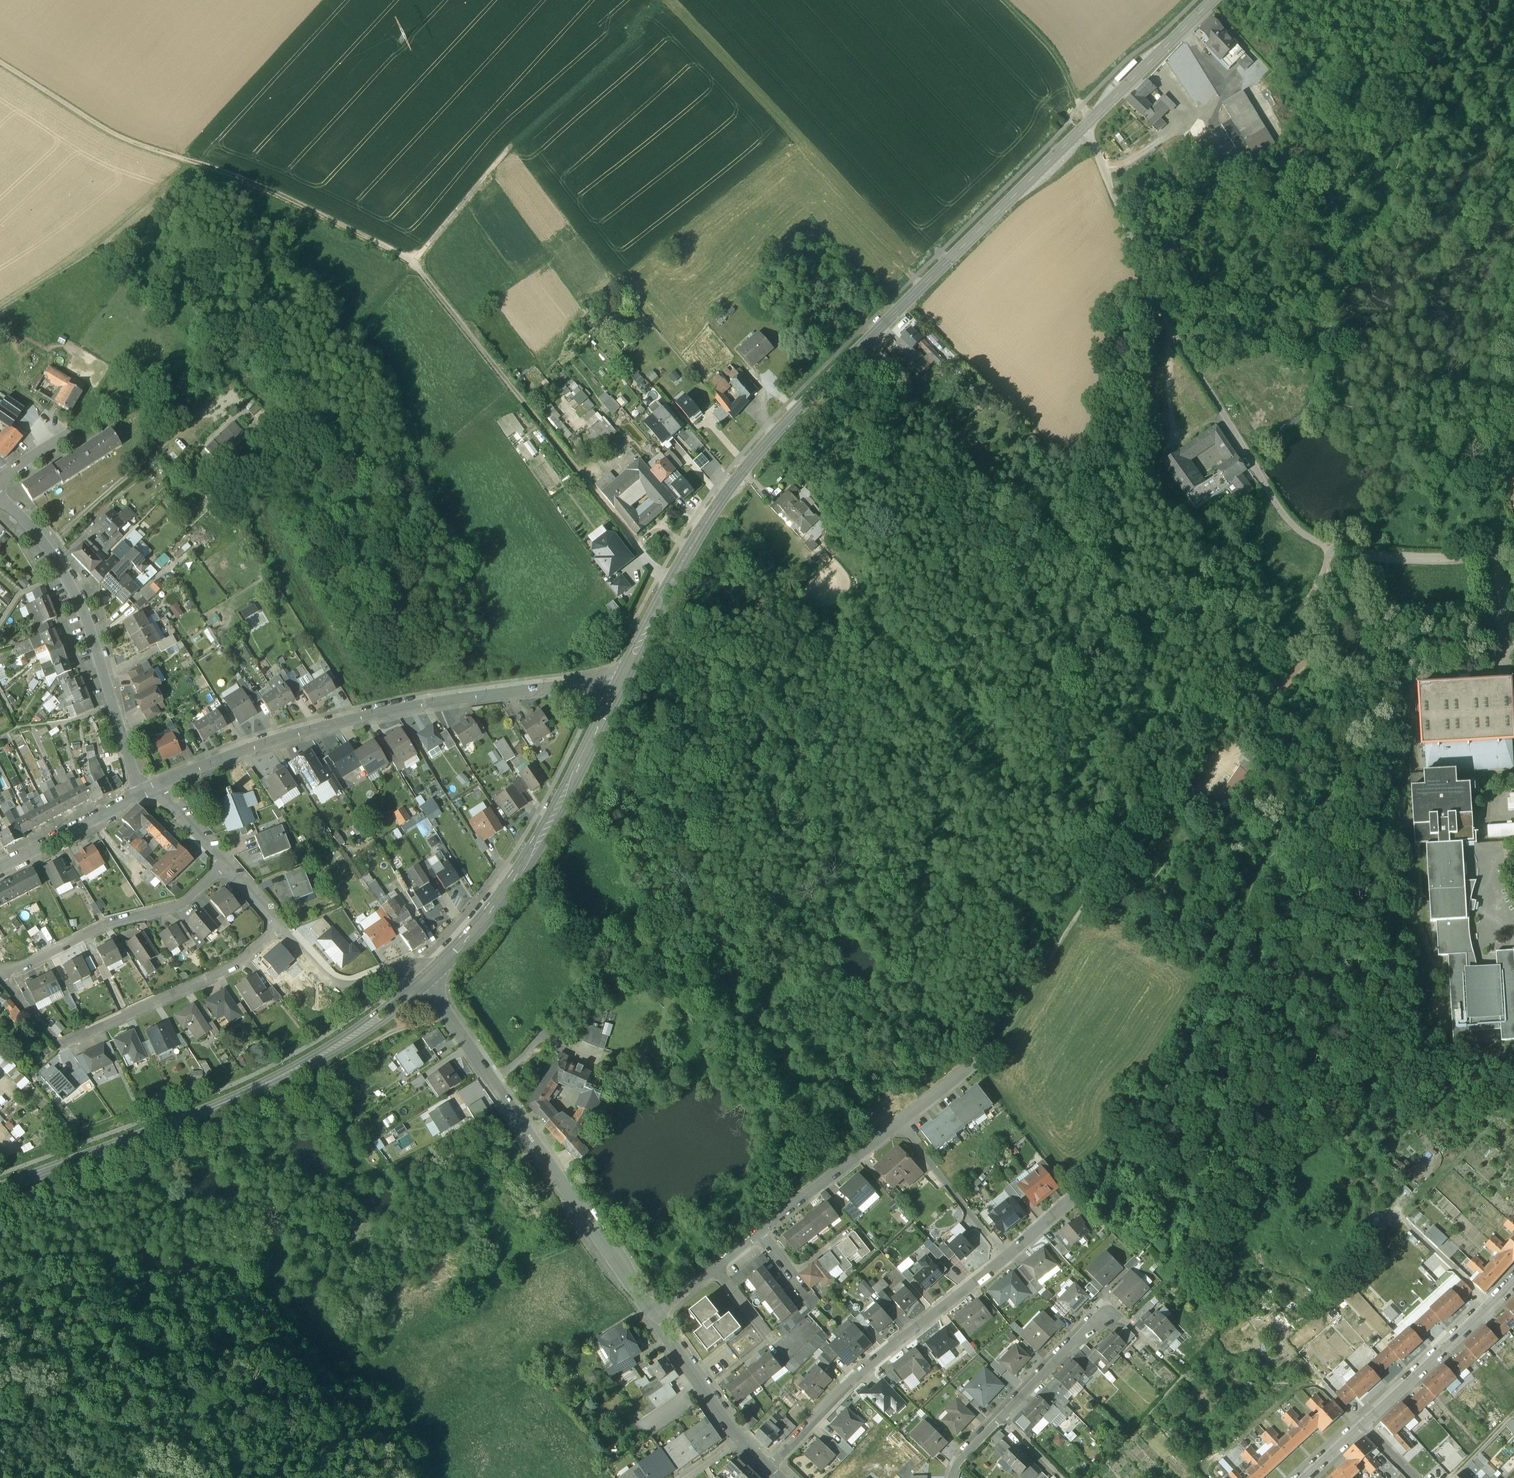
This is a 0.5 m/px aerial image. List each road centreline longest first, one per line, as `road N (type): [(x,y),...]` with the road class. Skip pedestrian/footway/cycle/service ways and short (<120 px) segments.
road 1 (tertiary): [(613,690),(667,583),(749,459),(1215,0)]
road 2 (track): [(975,1061),(1007,1035),(1204,722),(1322,571)]
road 3 (track): [(1418,751),(1364,759),(1338,772),(1263,878),(1202,1040),(1143,1136),(1071,1201)]
road 4 (track): [(667,583),(412,262),(508,149)]
road 5 (tertiary): [(0,1189),(291,1073),(429,979)]
road 6 (residential): [(155,788),(274,740),(454,698),(605,682),(613,690)]
road 7 (track): [(412,262),(253,184),(121,139),(0,62)]
road 8 (residential): [(429,979),(655,1317)]
road 9 (tertiary): [(429,979),(525,864),(613,690)]
road 10 (residential): [(4,980),(58,1049),(237,967),(276,928)]
road 11 (residential): [(0,497),(36,526),(76,584),(143,794)]
road 12 (residential): [(770,1469),(859,1370),(1005,1258)]
road 13 (residential): [(224,865),(181,905),(111,927),(4,980)]
road 14 (residential): [(1164,1360),(1105,1307),(1000,1417)]
road 15 (residential): [(1363,1425),(1513,1276)]
road 16 (track): [(645,40),(508,149)]
road 17 (residential): [(763,1233),(899,1123)]
road 18 (residential): [(1005,1258),(899,1123)]
road 19 (residential): [(0,867),(143,794)]
road 20 (residential): [(655,1317),(740,1438)]

